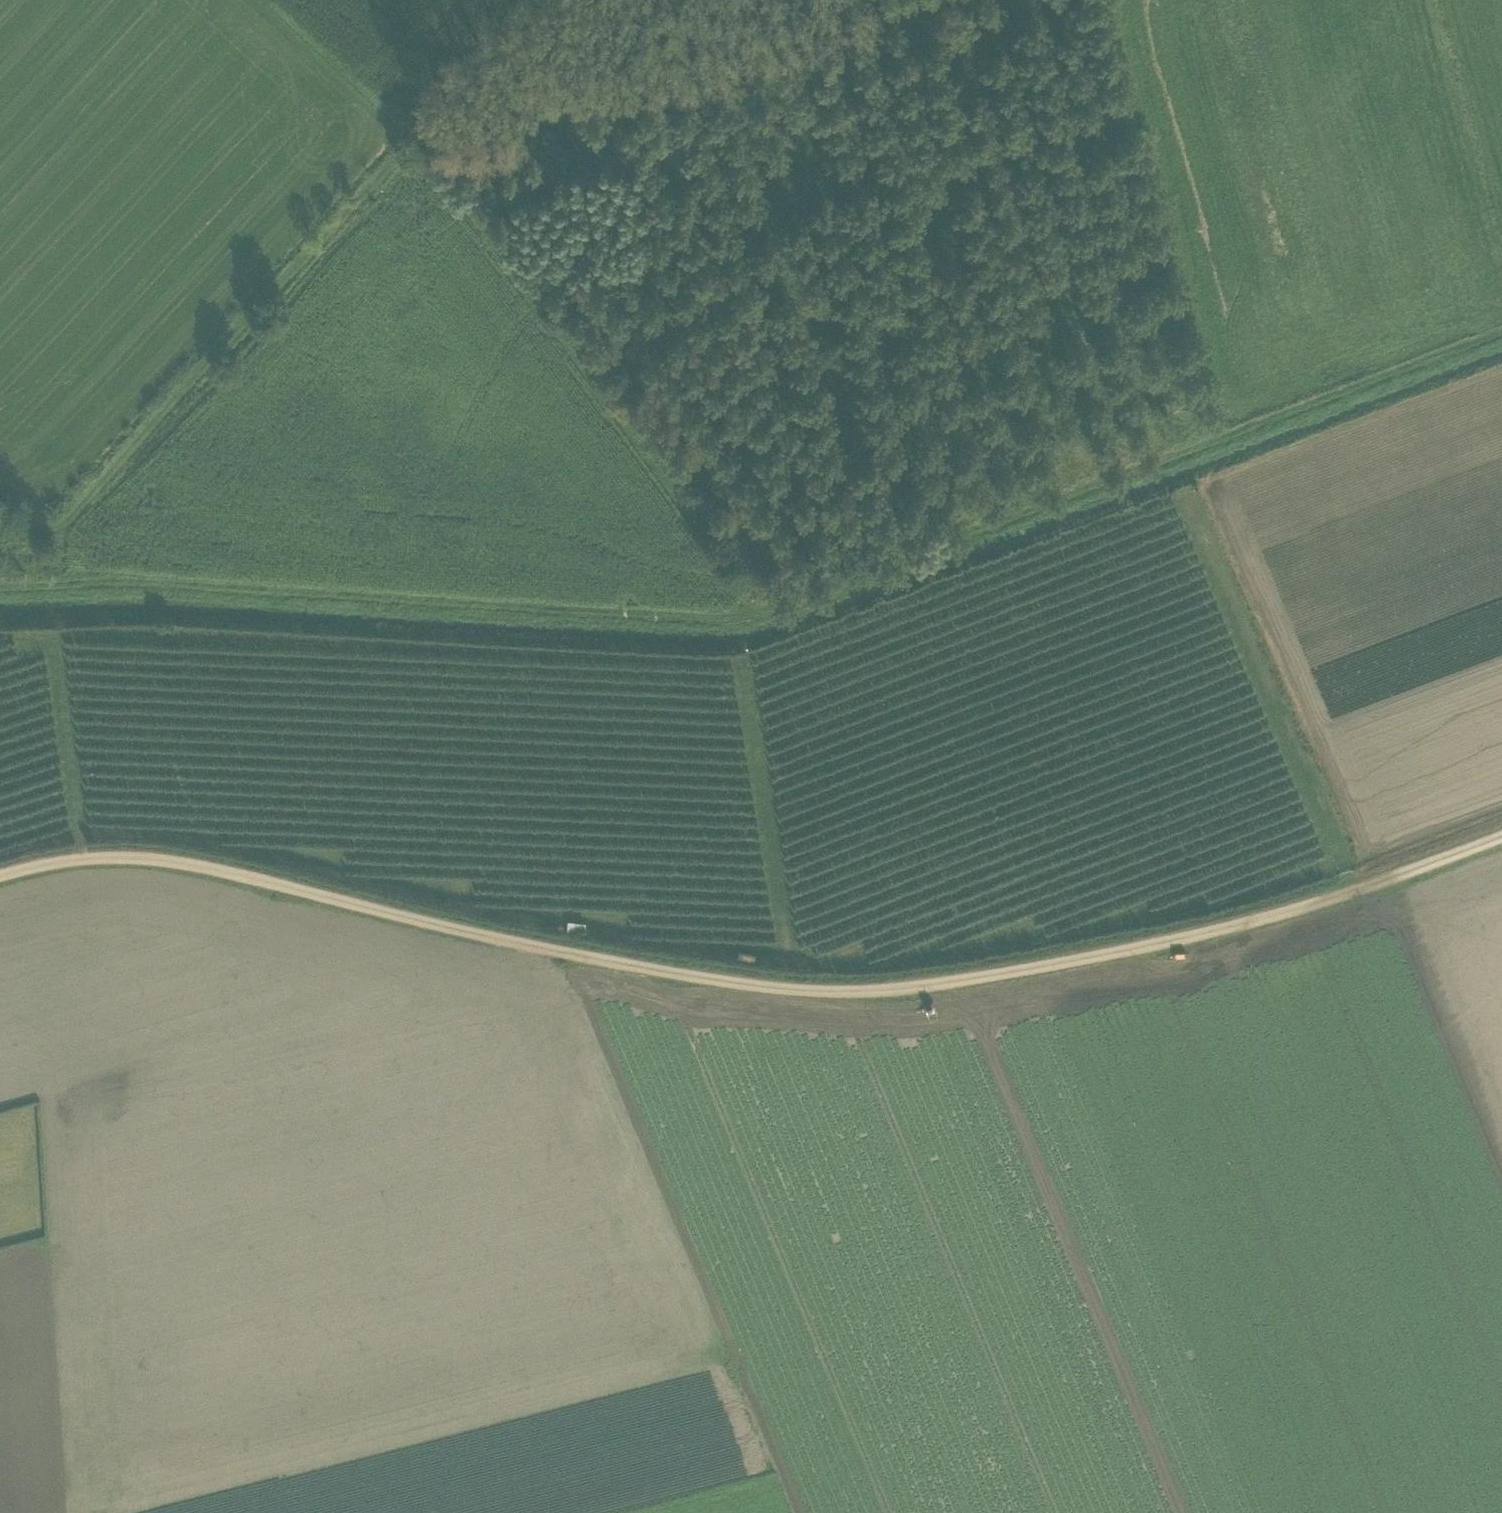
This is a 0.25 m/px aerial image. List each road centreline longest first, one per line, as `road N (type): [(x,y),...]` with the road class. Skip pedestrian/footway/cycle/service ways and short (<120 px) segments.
road 1 (unclassified): [(1501,837),(1227,930),(980,980),(816,992),(697,981),(559,954),(153,861),(77,859),(0,875)]
road 2 (track): [(0,521),(59,527),(101,492),(418,137)]

